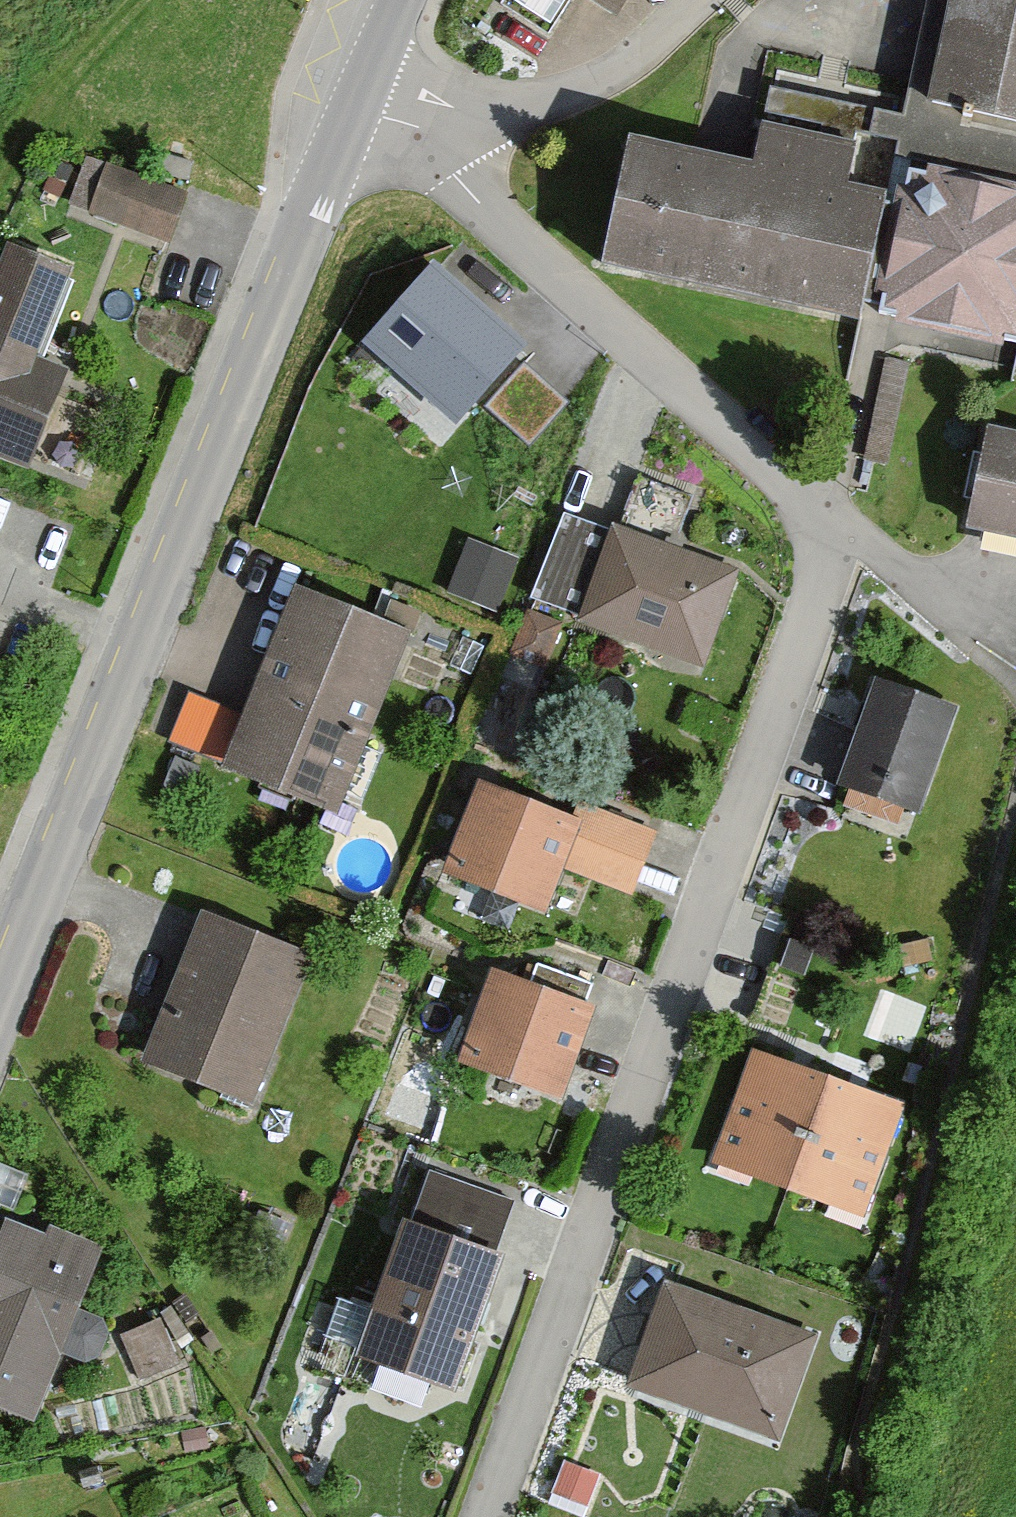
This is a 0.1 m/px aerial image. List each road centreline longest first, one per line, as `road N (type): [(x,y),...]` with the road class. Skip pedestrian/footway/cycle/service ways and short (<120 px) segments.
road 1 (residential): [(480,1516),(840,532)]
road 2 (tertiary): [(0,991),(361,114)]
road 3 (residential): [(840,532),(597,313),(415,127),(361,114)]
road 4 (tertiary): [(361,114),(405,0)]

